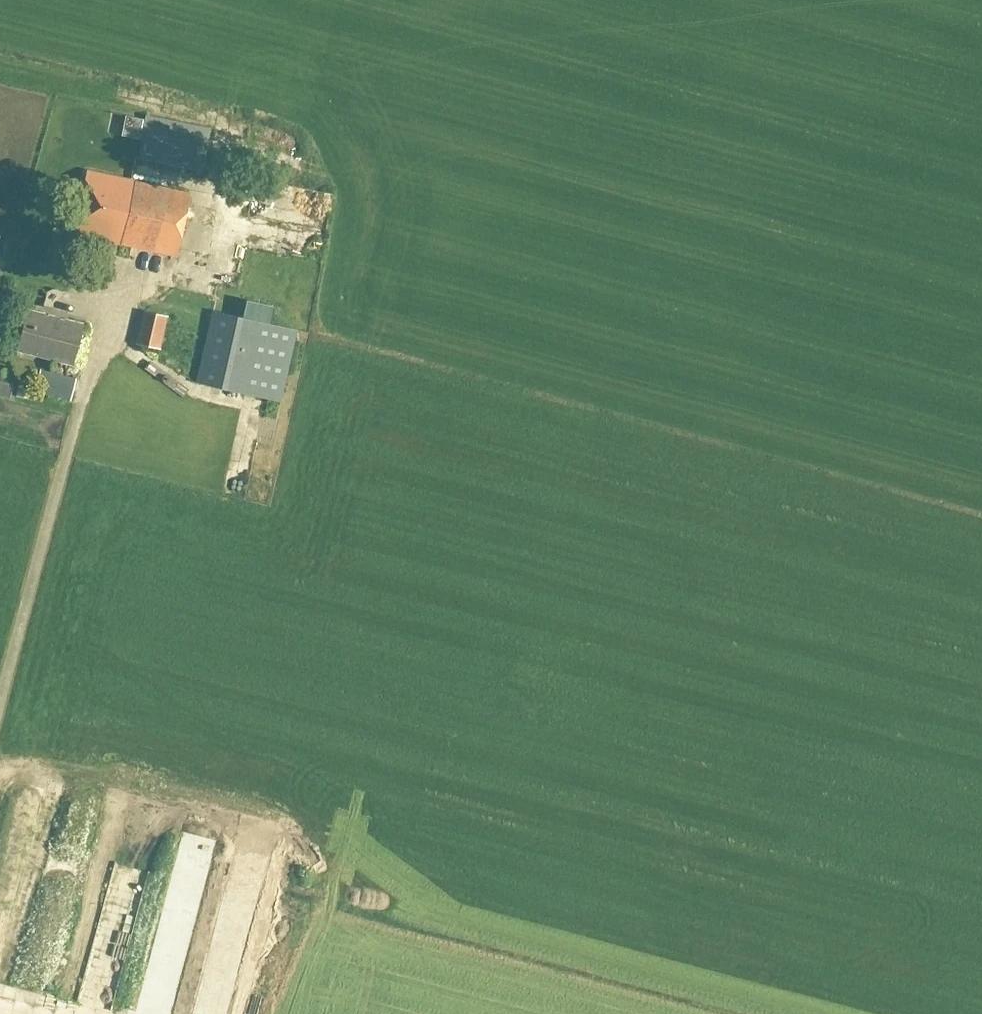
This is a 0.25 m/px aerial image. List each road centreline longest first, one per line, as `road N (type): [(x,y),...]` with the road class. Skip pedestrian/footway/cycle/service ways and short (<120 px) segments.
road 1 (unclassified): [(0,707),(89,378),(118,327),(128,277)]

